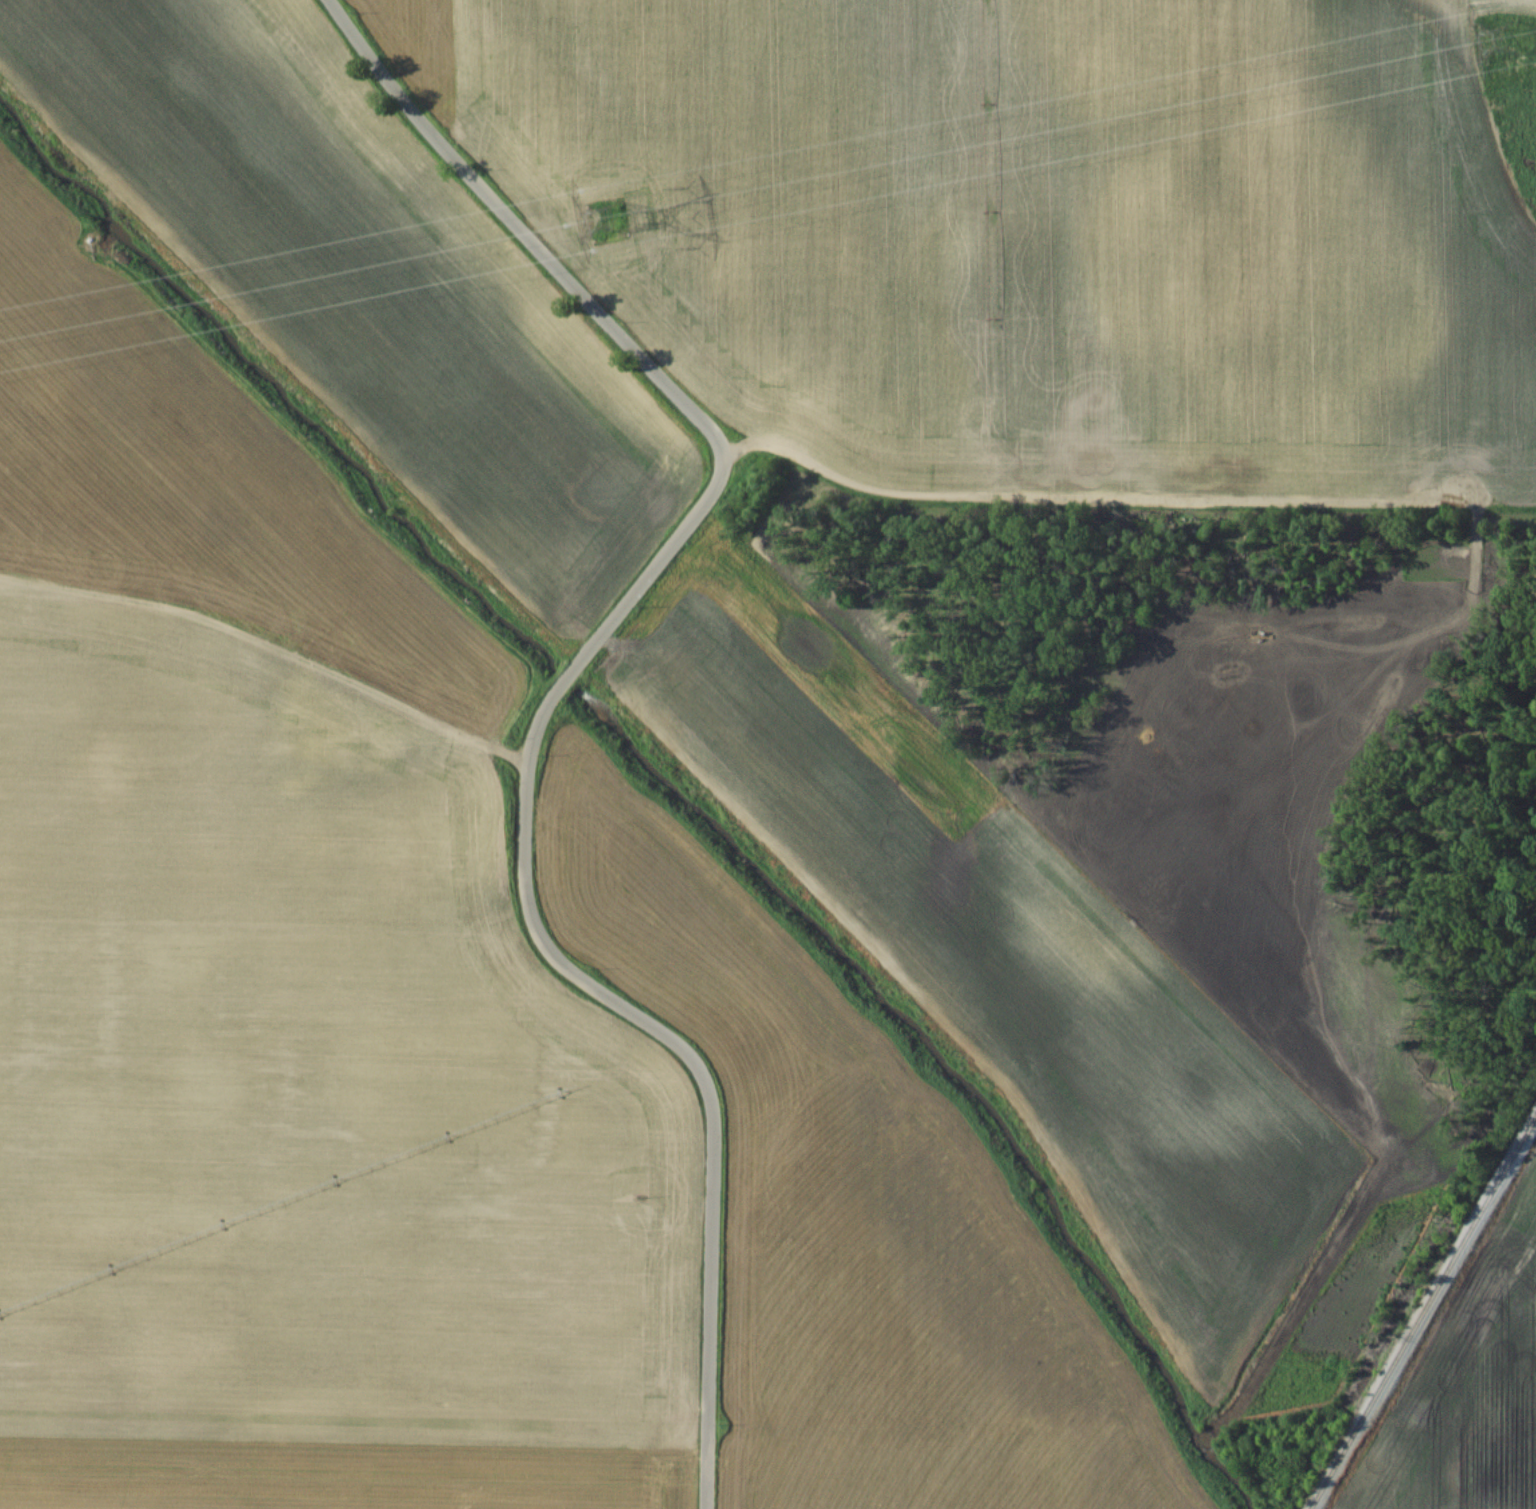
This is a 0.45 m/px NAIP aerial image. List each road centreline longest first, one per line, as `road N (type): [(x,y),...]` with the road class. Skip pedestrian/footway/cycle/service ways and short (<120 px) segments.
road 1 (residential): [(706,1508),(712,1093),(669,1035),(561,970),(522,906),(529,732),(719,476),(704,423),(381,73),(331,0)]

